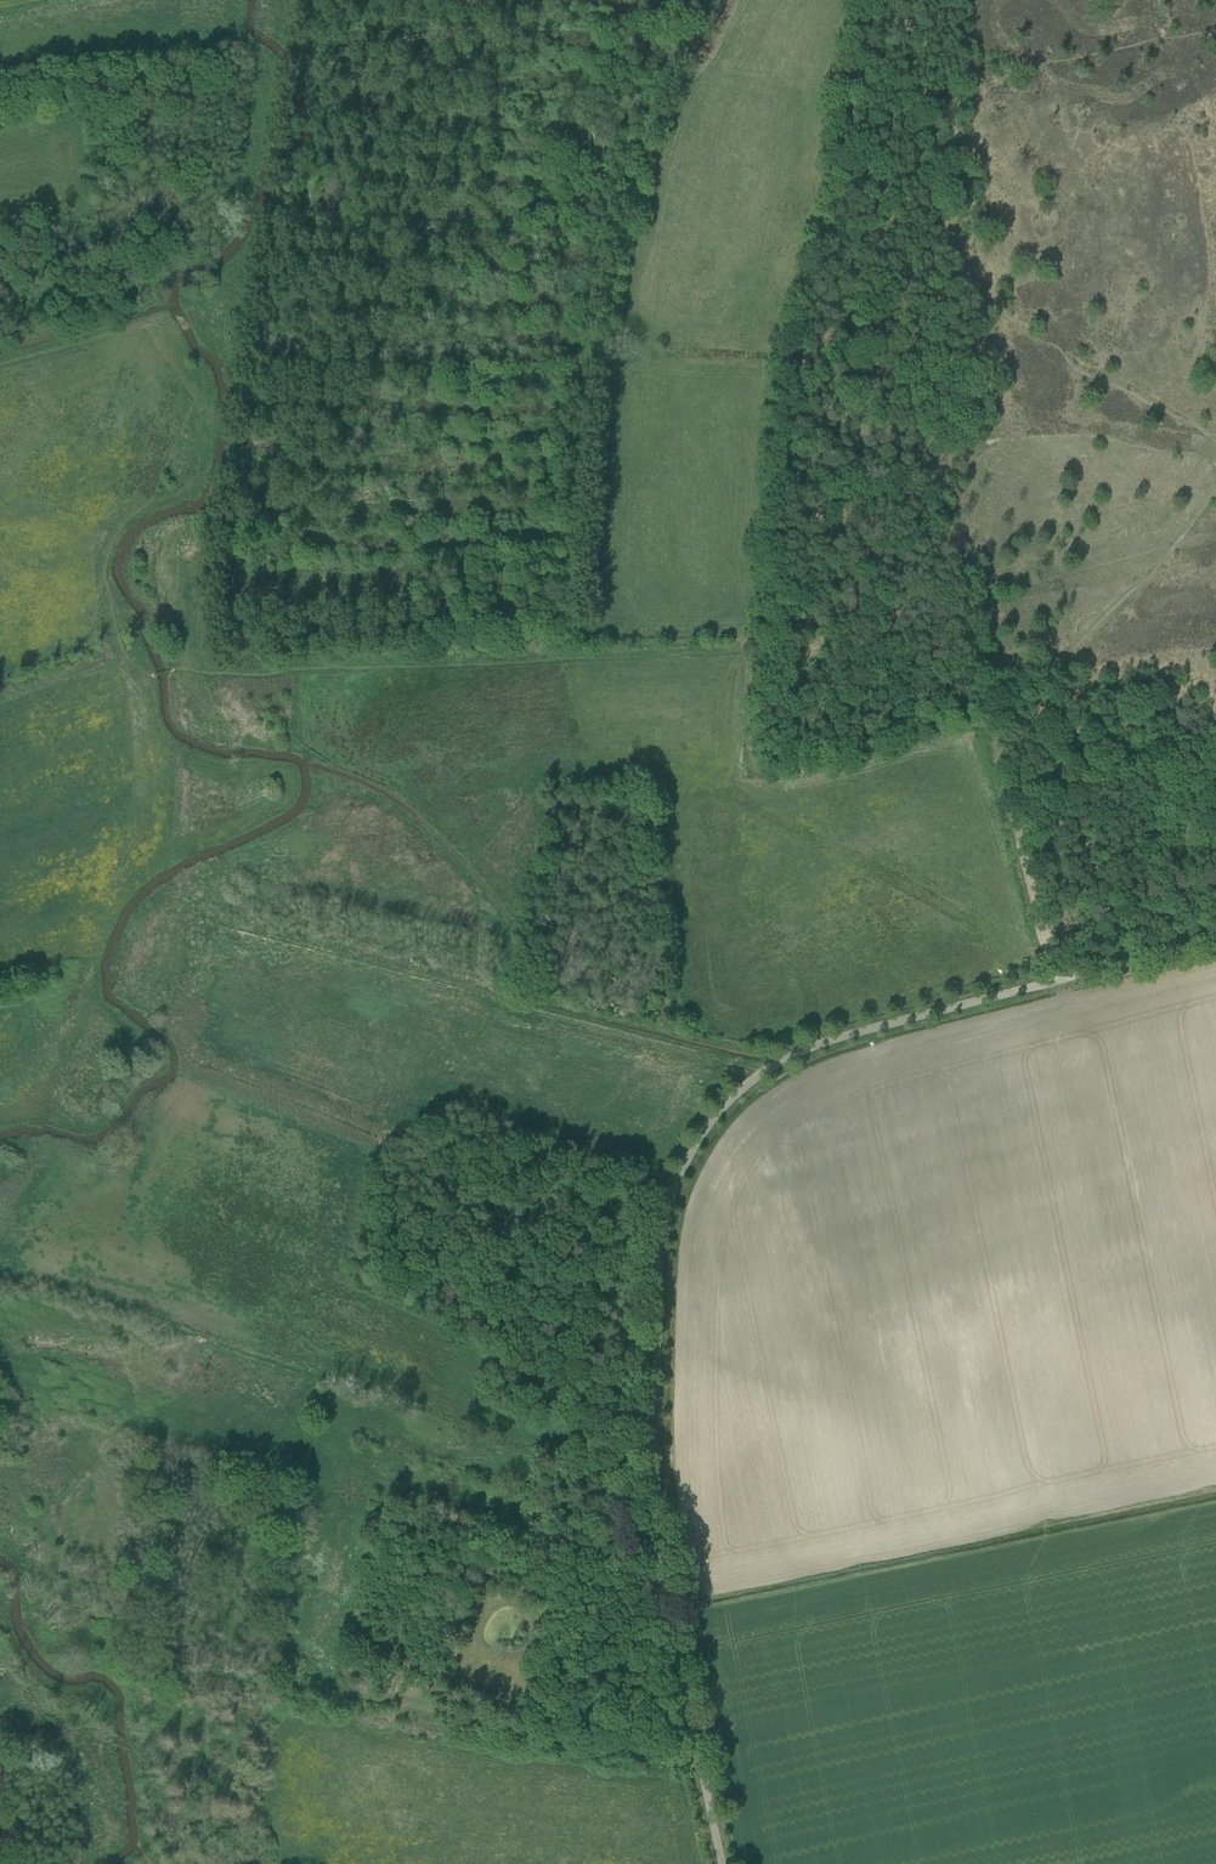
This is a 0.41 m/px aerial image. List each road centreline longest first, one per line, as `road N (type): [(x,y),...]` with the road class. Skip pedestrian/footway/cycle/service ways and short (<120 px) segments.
road 1 (unclassified): [(730,1863),(667,1554),(662,1492),(668,1236),(686,1163),(746,1085),(800,1044),(1215,941)]
road 2 (track): [(597,634),(581,623),(596,351),(633,255),(659,117),(718,0)]
road 3 (track): [(992,728),(971,720),(781,777),(760,768),(750,751),(754,650),(737,636),(597,634)]
road 4 (track): [(1063,981),(1053,919),(992,728)]

